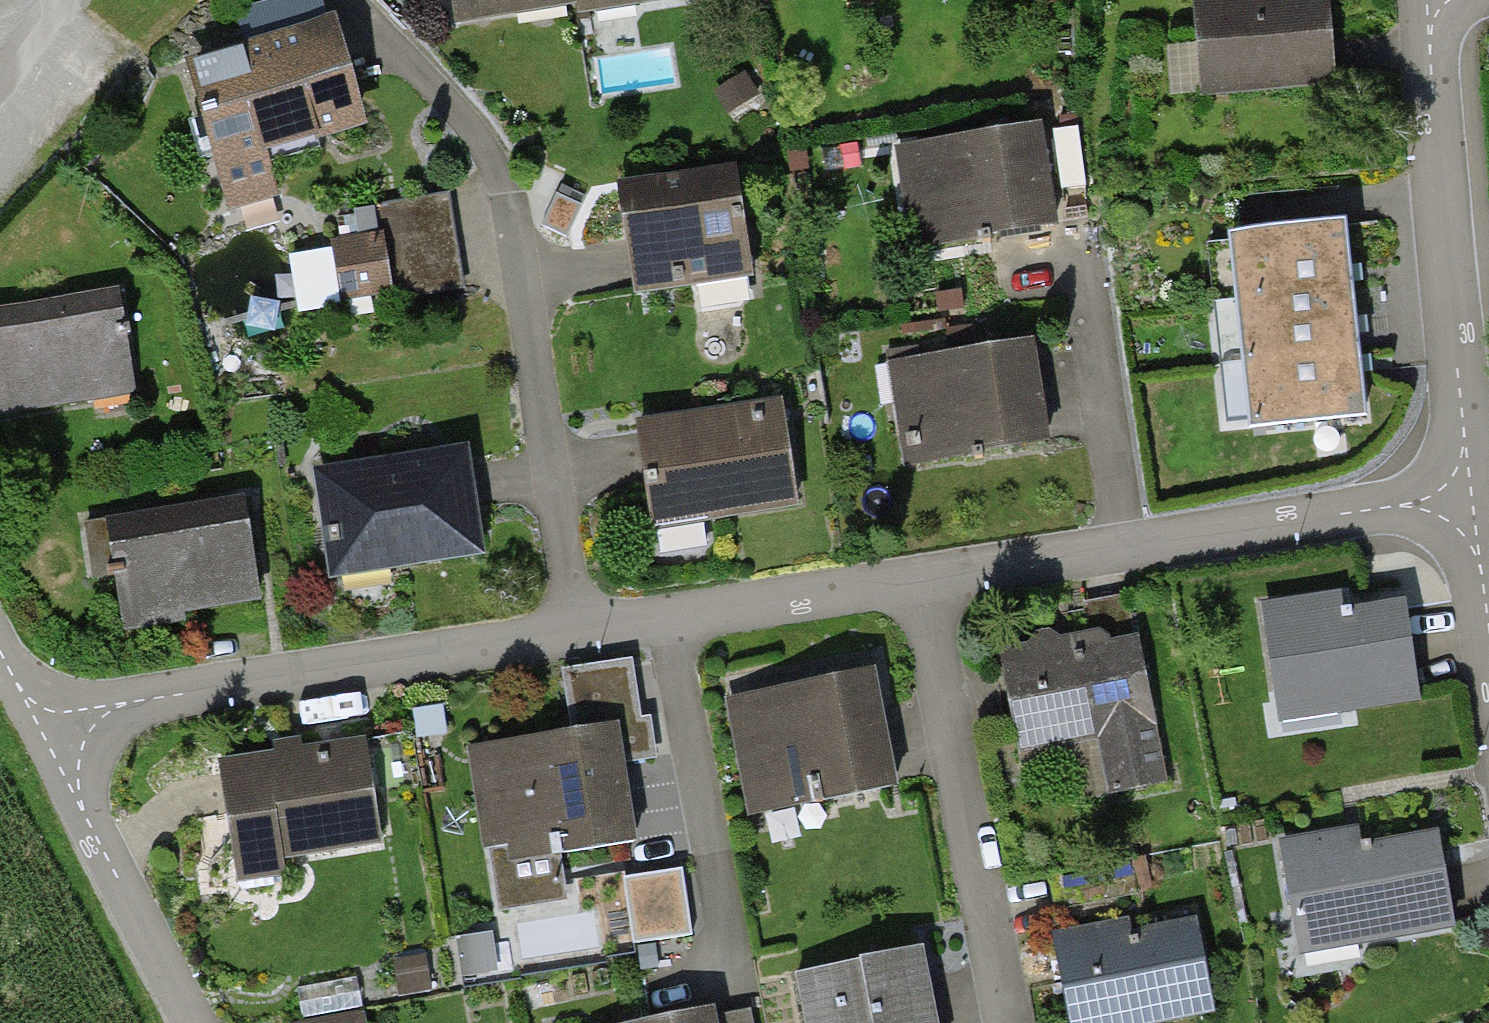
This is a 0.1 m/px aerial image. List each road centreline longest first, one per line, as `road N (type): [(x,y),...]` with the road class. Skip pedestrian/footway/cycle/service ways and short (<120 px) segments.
road 1 (residential): [(62,732),(136,701),(1470,494)]
road 2 (residential): [(1428,0),(1470,494)]
road 3 (residential): [(62,732),(82,811),(195,1022)]
road 4 (residential): [(1470,494),(1488,615)]

